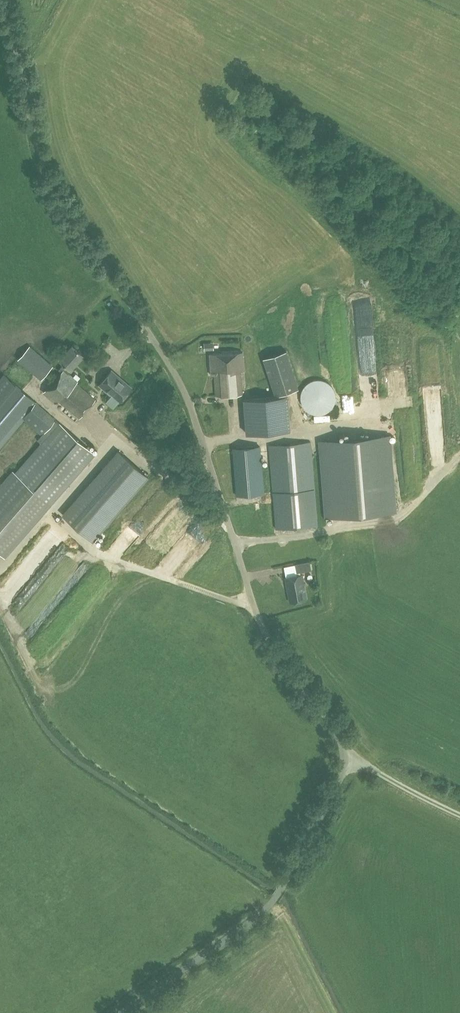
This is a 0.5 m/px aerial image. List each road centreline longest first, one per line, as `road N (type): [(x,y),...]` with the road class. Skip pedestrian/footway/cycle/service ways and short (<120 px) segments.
road 1 (unclassified): [(118,1012),(274,900),(341,778),(344,757),(335,729),(284,665),(260,618),(183,386),(55,184),(5,0)]
road 2 (track): [(344,757),(459,815)]

